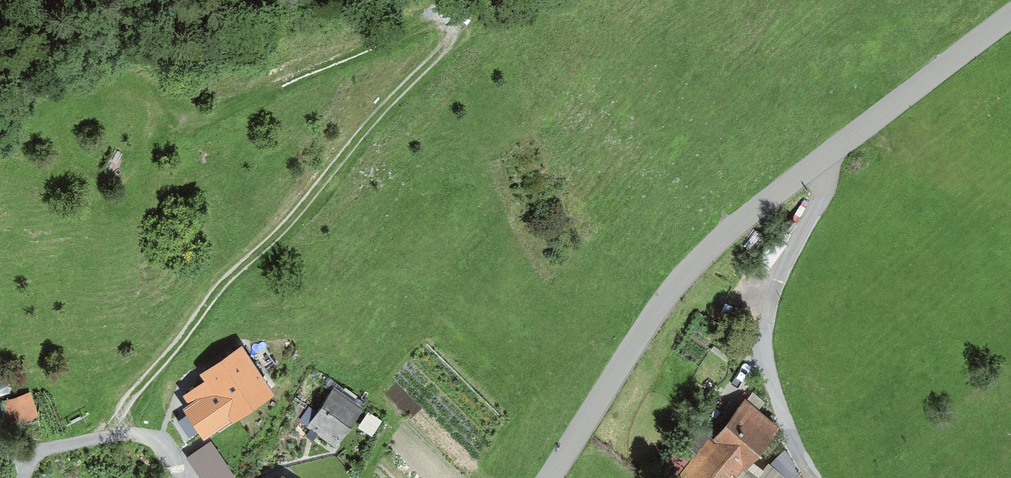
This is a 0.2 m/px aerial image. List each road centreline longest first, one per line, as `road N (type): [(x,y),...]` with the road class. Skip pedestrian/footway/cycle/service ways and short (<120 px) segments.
road 1 (track): [(115,433),(132,391),(449,43),(452,25),(423,12),(364,48),(202,120),(190,117),(179,103),(183,85),(237,32),(256,0)]
road 2 (tertiary): [(1010,25),(697,260),(555,477)]
road 3 (track): [(852,142),(769,309),(763,347),(816,477)]
road 4 (track): [(0,125),(92,78),(135,75),(179,103)]

